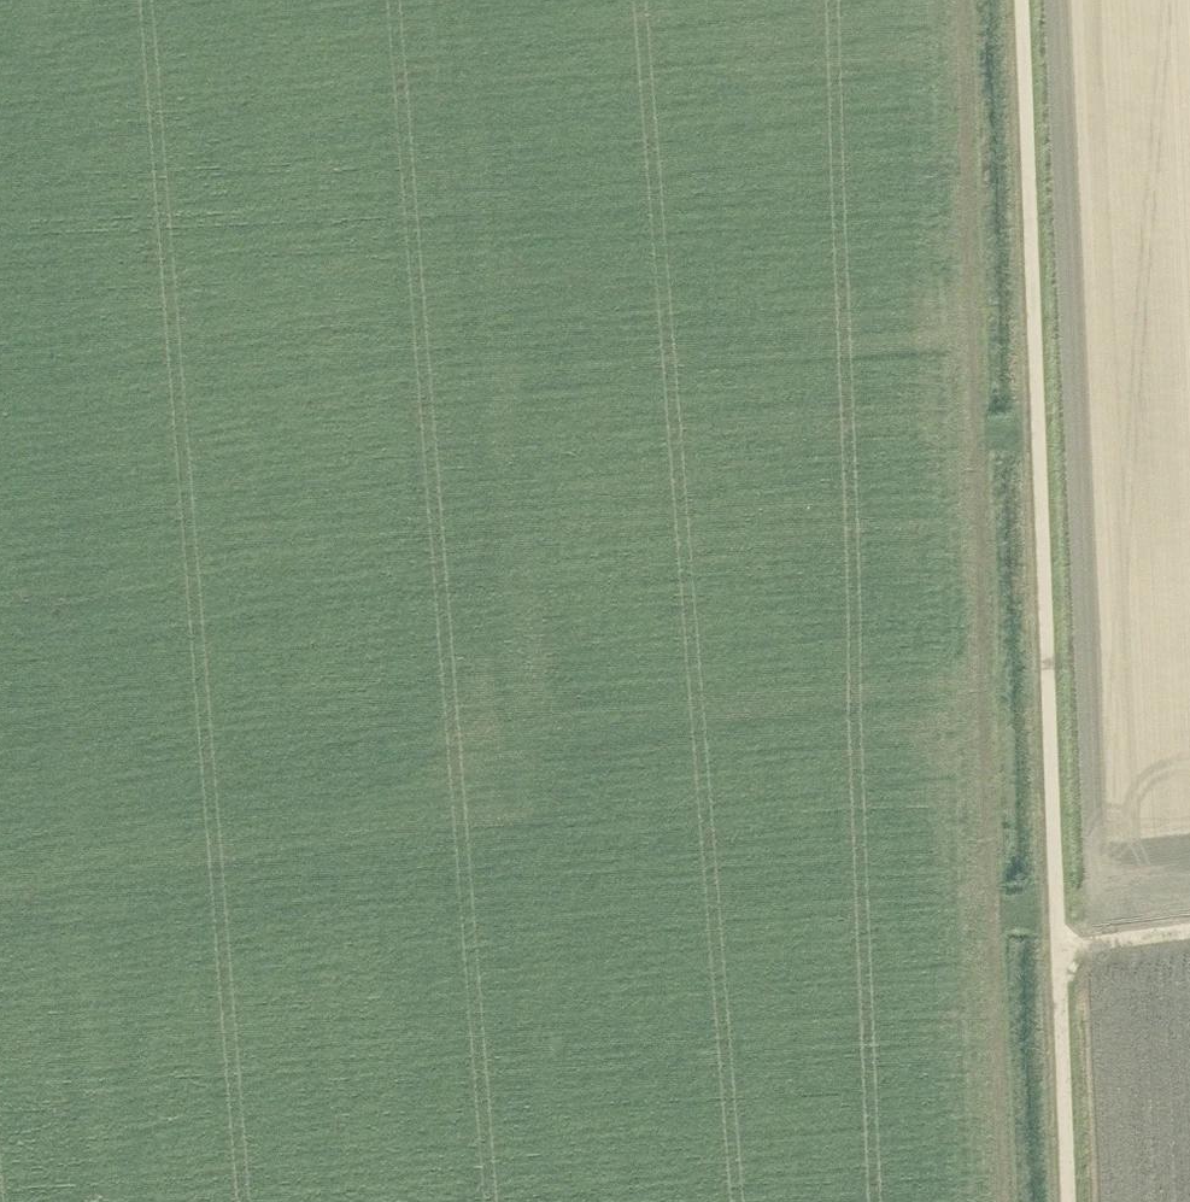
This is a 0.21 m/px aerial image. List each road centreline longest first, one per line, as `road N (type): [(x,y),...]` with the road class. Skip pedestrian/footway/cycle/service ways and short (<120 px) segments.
road 1 (unclassified): [(1067,1201),(1020,0)]

